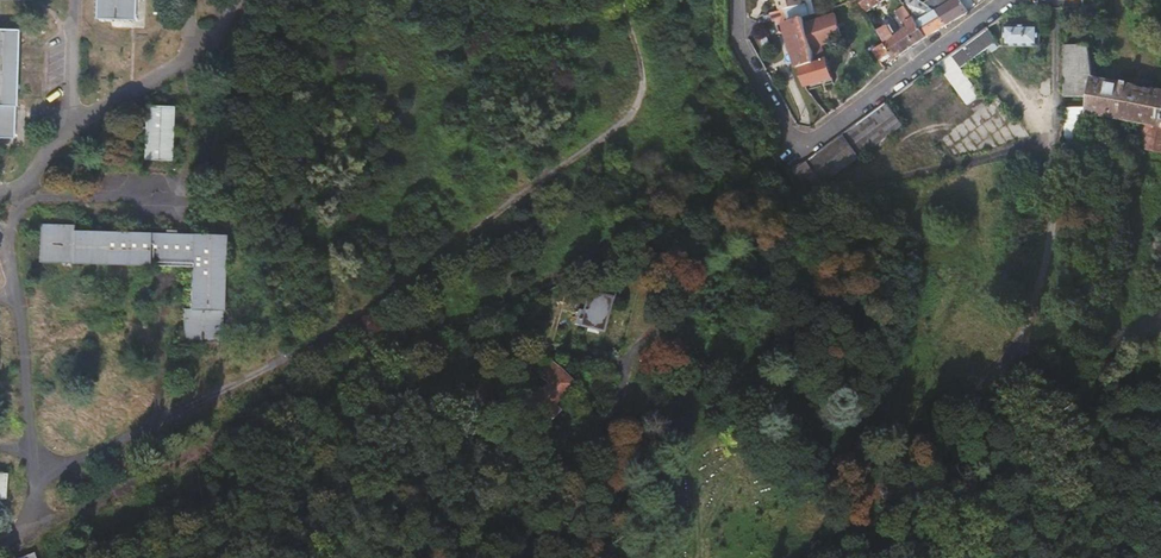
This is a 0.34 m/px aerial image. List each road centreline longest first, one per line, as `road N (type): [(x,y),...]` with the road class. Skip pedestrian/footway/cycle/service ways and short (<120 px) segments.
road 1 (residential): [(732,0),(746,63),(803,152),(1005,0)]
road 2 (track): [(331,557),(336,472),(367,420),(388,402),(428,390),(480,395)]
road 3 (track): [(453,390),(403,557)]

